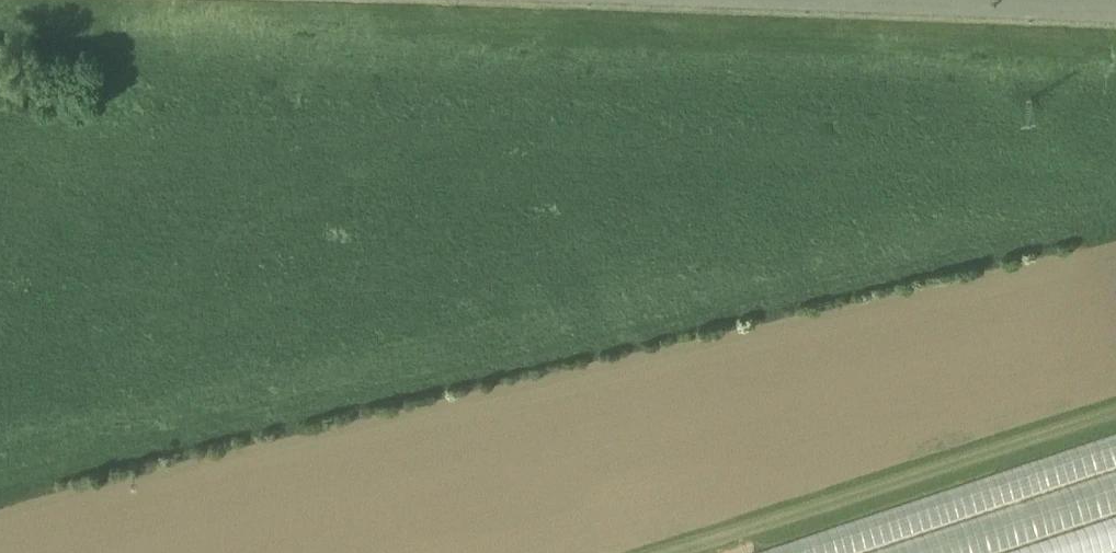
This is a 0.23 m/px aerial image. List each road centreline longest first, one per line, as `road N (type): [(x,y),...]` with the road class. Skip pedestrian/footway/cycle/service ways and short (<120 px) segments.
road 1 (unclassified): [(985,0),(1115,5)]

